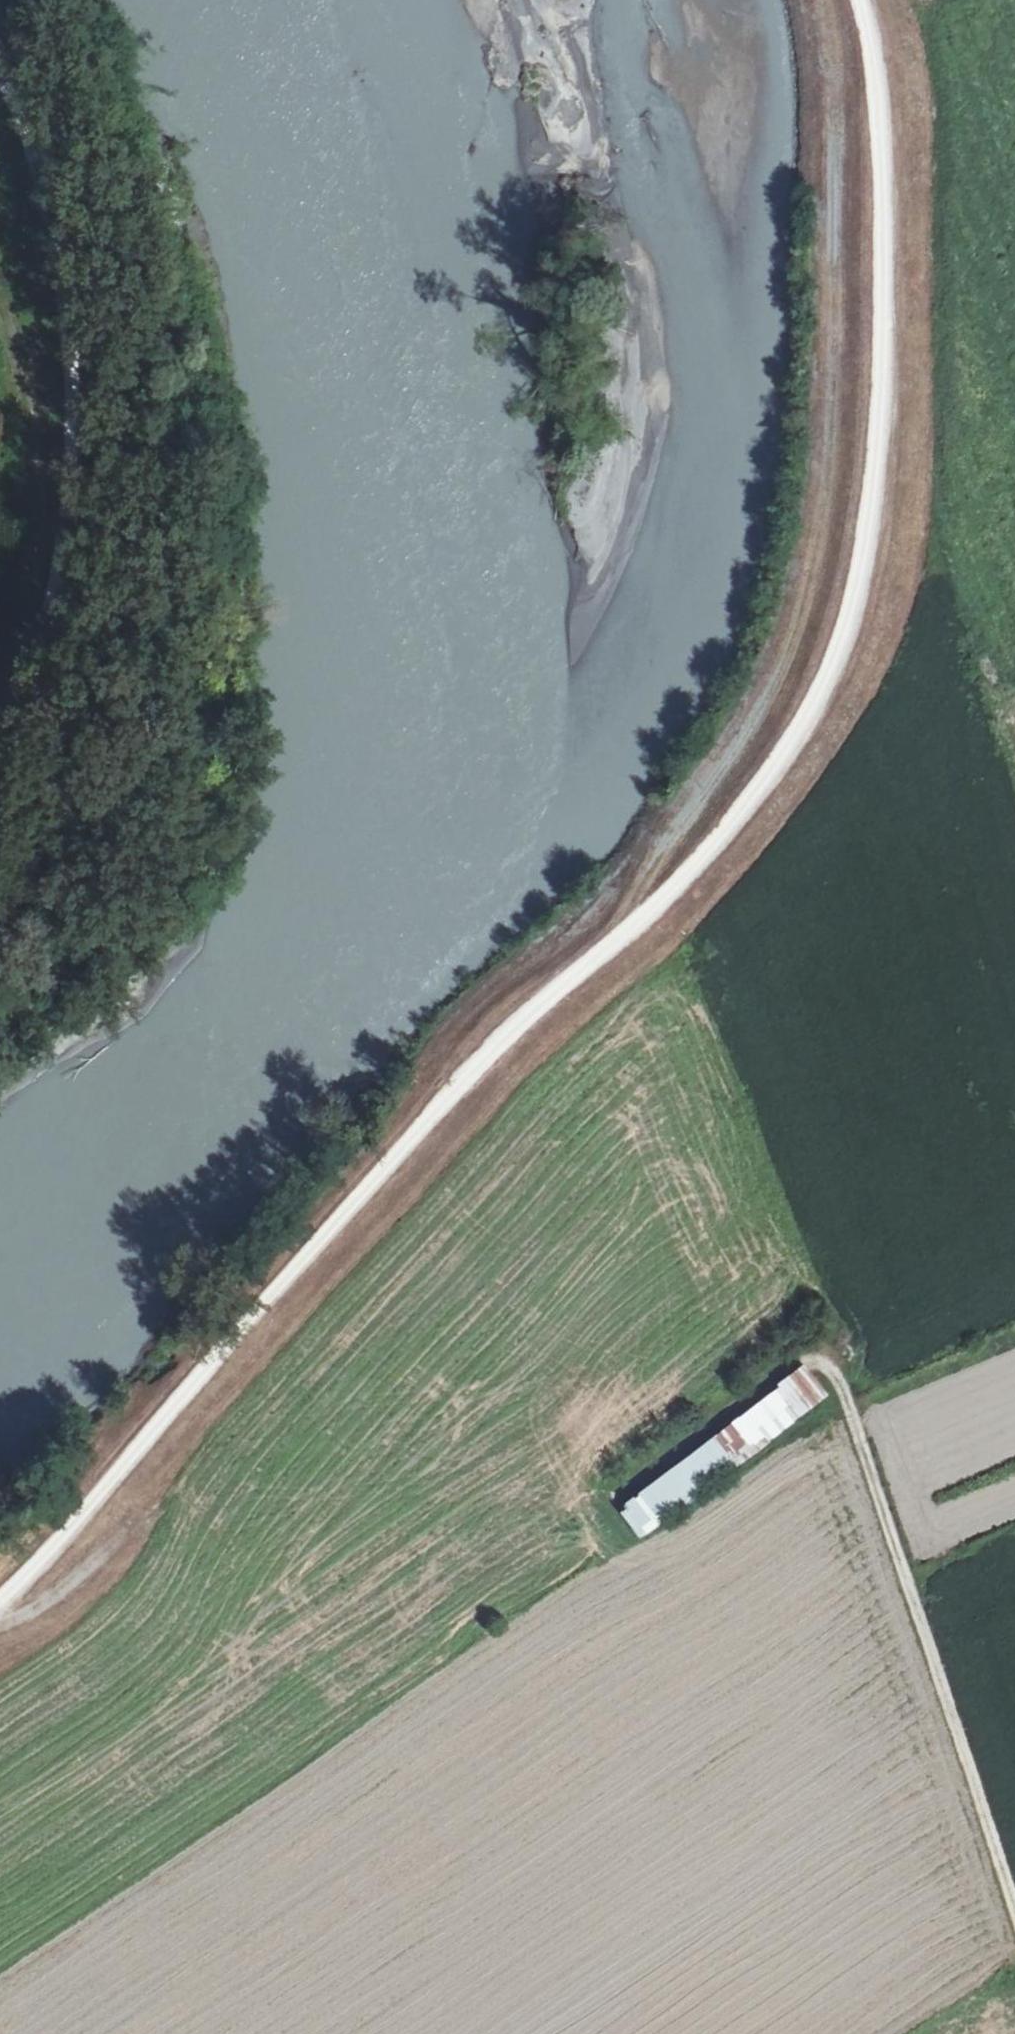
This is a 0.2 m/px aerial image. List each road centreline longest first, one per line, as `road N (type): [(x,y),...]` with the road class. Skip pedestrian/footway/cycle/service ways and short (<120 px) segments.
road 1 (track): [(0,1592),(479,1063),(631,929),(790,750),(861,594),(875,512),(884,172),(870,44),(857,0)]
road 2 (track): [(1014,1903),(848,1402)]

